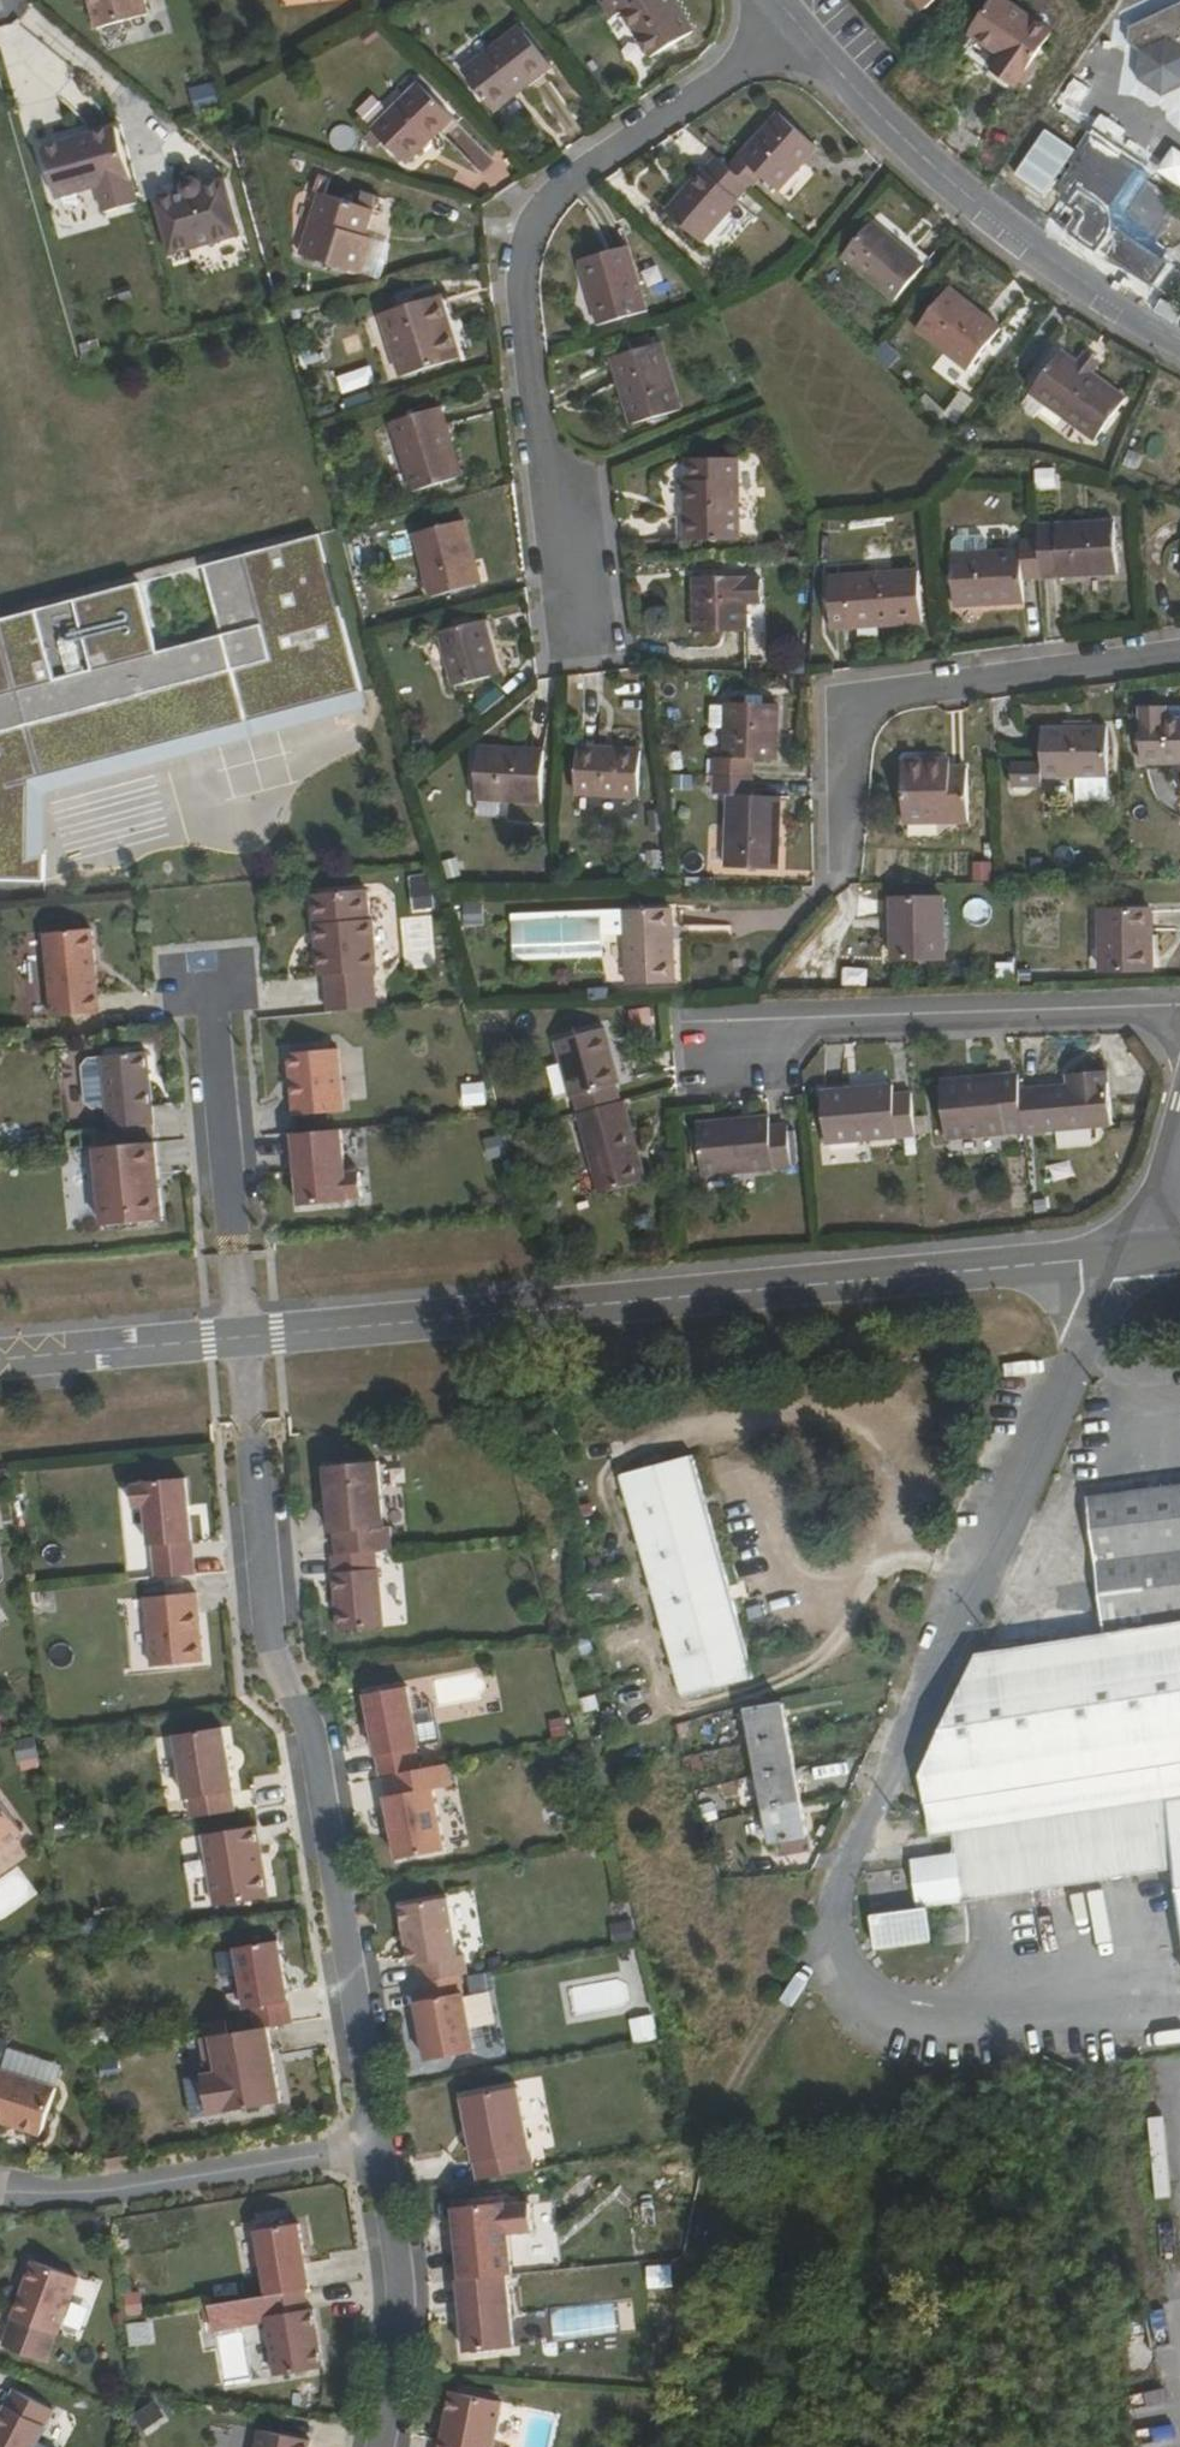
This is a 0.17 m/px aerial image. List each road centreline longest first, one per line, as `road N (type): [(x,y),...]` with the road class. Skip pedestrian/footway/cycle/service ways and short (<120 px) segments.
road 1 (residential): [(242,1331),(1132,1246)]
road 2 (residential): [(380,2148),(316,1746),(275,1650),(242,1331)]
road 3 (residential): [(1132,1246),(1051,1376),(796,1958)]
road 4 (residential): [(793,23),(560,180),(512,238),(538,435),(561,484),(579,630)]
road 5 (track): [(796,1958),(716,2146),(659,2446)]
road 6 (residential): [(793,23),(951,192),(1066,278),(1179,344)]
road 7 (residential): [(1179,648),(838,695),(833,854)]
road 8 (residential): [(1179,1004),(828,1018),(701,1048)]
road 9 (residential): [(380,2148),(104,2189),(0,2187)]
road 10 (residential): [(213,989),(242,1331)]
road 11 (residential): [(384,2446),(404,2354),(400,2262),(380,2148)]
road 12 (residential): [(0,1354),(242,1331)]
road 13 (residential): [(1179,1125),(1132,1246)]

